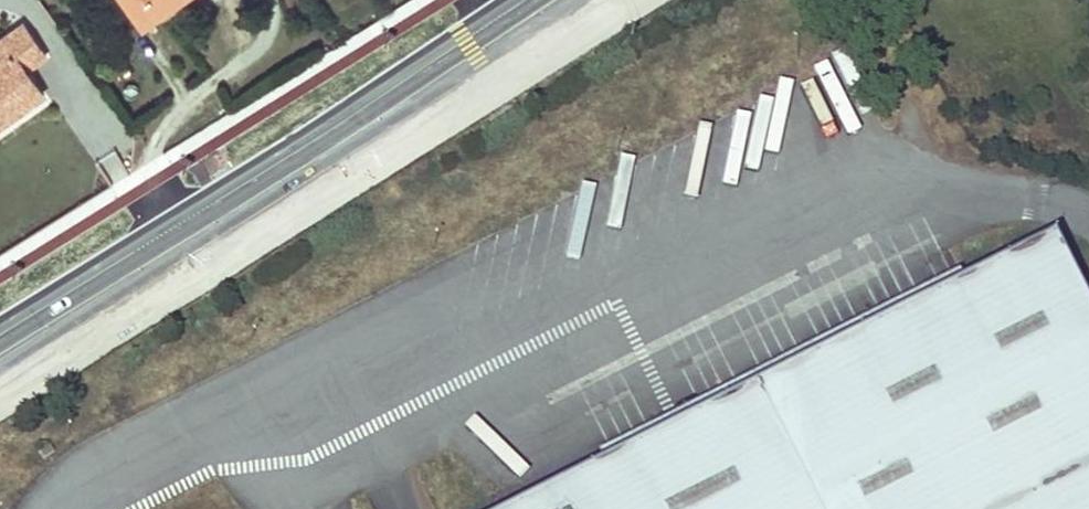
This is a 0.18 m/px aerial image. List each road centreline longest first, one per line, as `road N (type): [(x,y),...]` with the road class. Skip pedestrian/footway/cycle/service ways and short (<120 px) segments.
road 1 (secondary): [(0,342),(537,0)]

